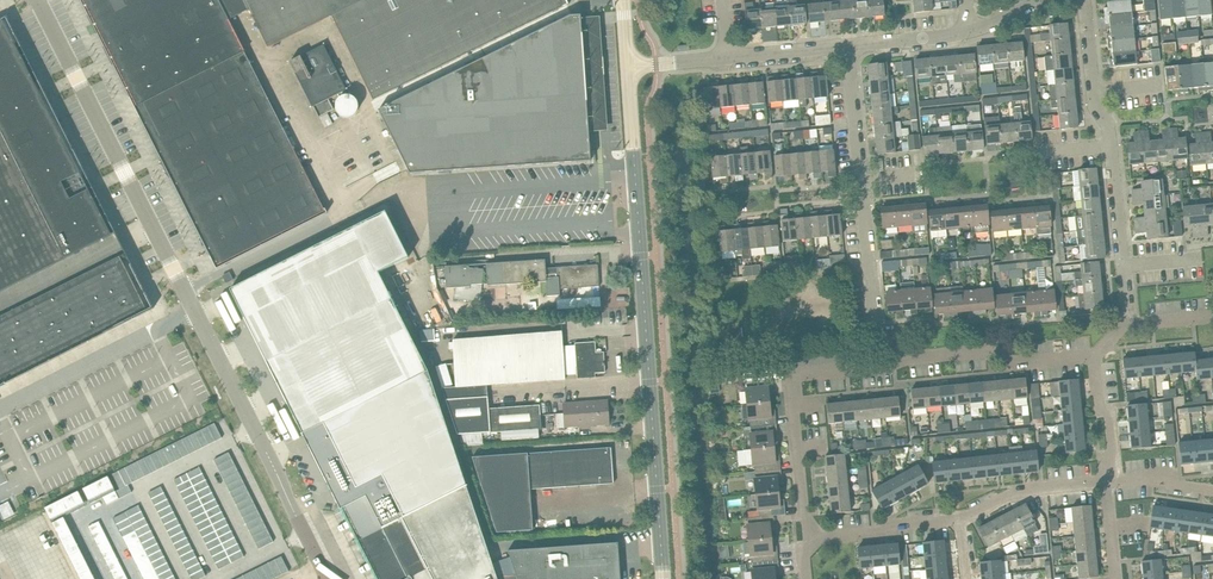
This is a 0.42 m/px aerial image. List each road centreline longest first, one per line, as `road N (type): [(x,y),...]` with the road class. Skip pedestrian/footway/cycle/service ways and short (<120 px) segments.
road 1 (unclassified): [(328,578),(37,0)]
road 2 (tertiary): [(663,578),(628,66)]
road 3 (residential): [(817,538),(801,512),(789,377),(991,350),(1019,364),(1094,356)]
road 4 (residential): [(1129,323),(1111,145)]
road 5 (residential): [(877,342),(861,180)]
road 6 (residential): [(959,520),(1020,490),(1107,482)]
road 7 (residential): [(817,538),(959,520)]
road 8 (residential): [(861,180),(848,46)]
road 9 (residential): [(1107,482),(1114,449),(1094,356)]
road 10 (residential): [(848,46),(969,30)]

